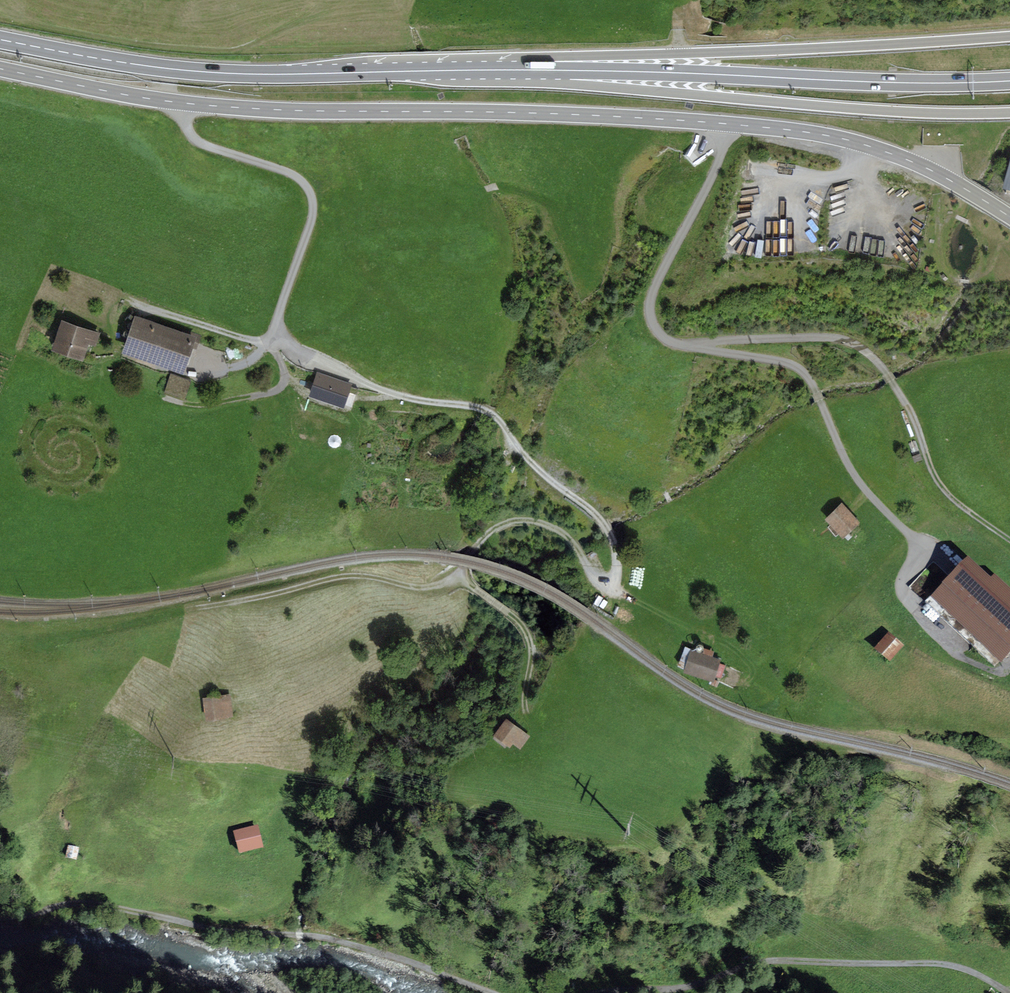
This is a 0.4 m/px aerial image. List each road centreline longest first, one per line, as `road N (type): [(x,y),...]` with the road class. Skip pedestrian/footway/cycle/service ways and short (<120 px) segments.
road 1 (tertiary): [(1009,218),(920,166),(828,135),(639,118),(220,107),(0,70)]
road 2 (tertiary): [(1009,37),(441,61),(388,73)]
road 3 (tertiary): [(487,74),(575,91),(1009,114)]
road 4 (primary): [(487,74),(1009,81)]
road 5 (track): [(492,992),(314,935),(211,930),(88,903),(0,919)]
road 6 (track): [(1009,992),(940,963),(799,961),(756,962),(672,989),(609,992)]
road 7 (primary): [(0,39),(151,65),(388,73)]
road 8 (track): [(465,579),(418,586),(347,575),(187,611)]
road 9 (track): [(112,297),(257,343),(283,335)]
road 10 (track): [(925,454),(956,501),(1009,540)]

